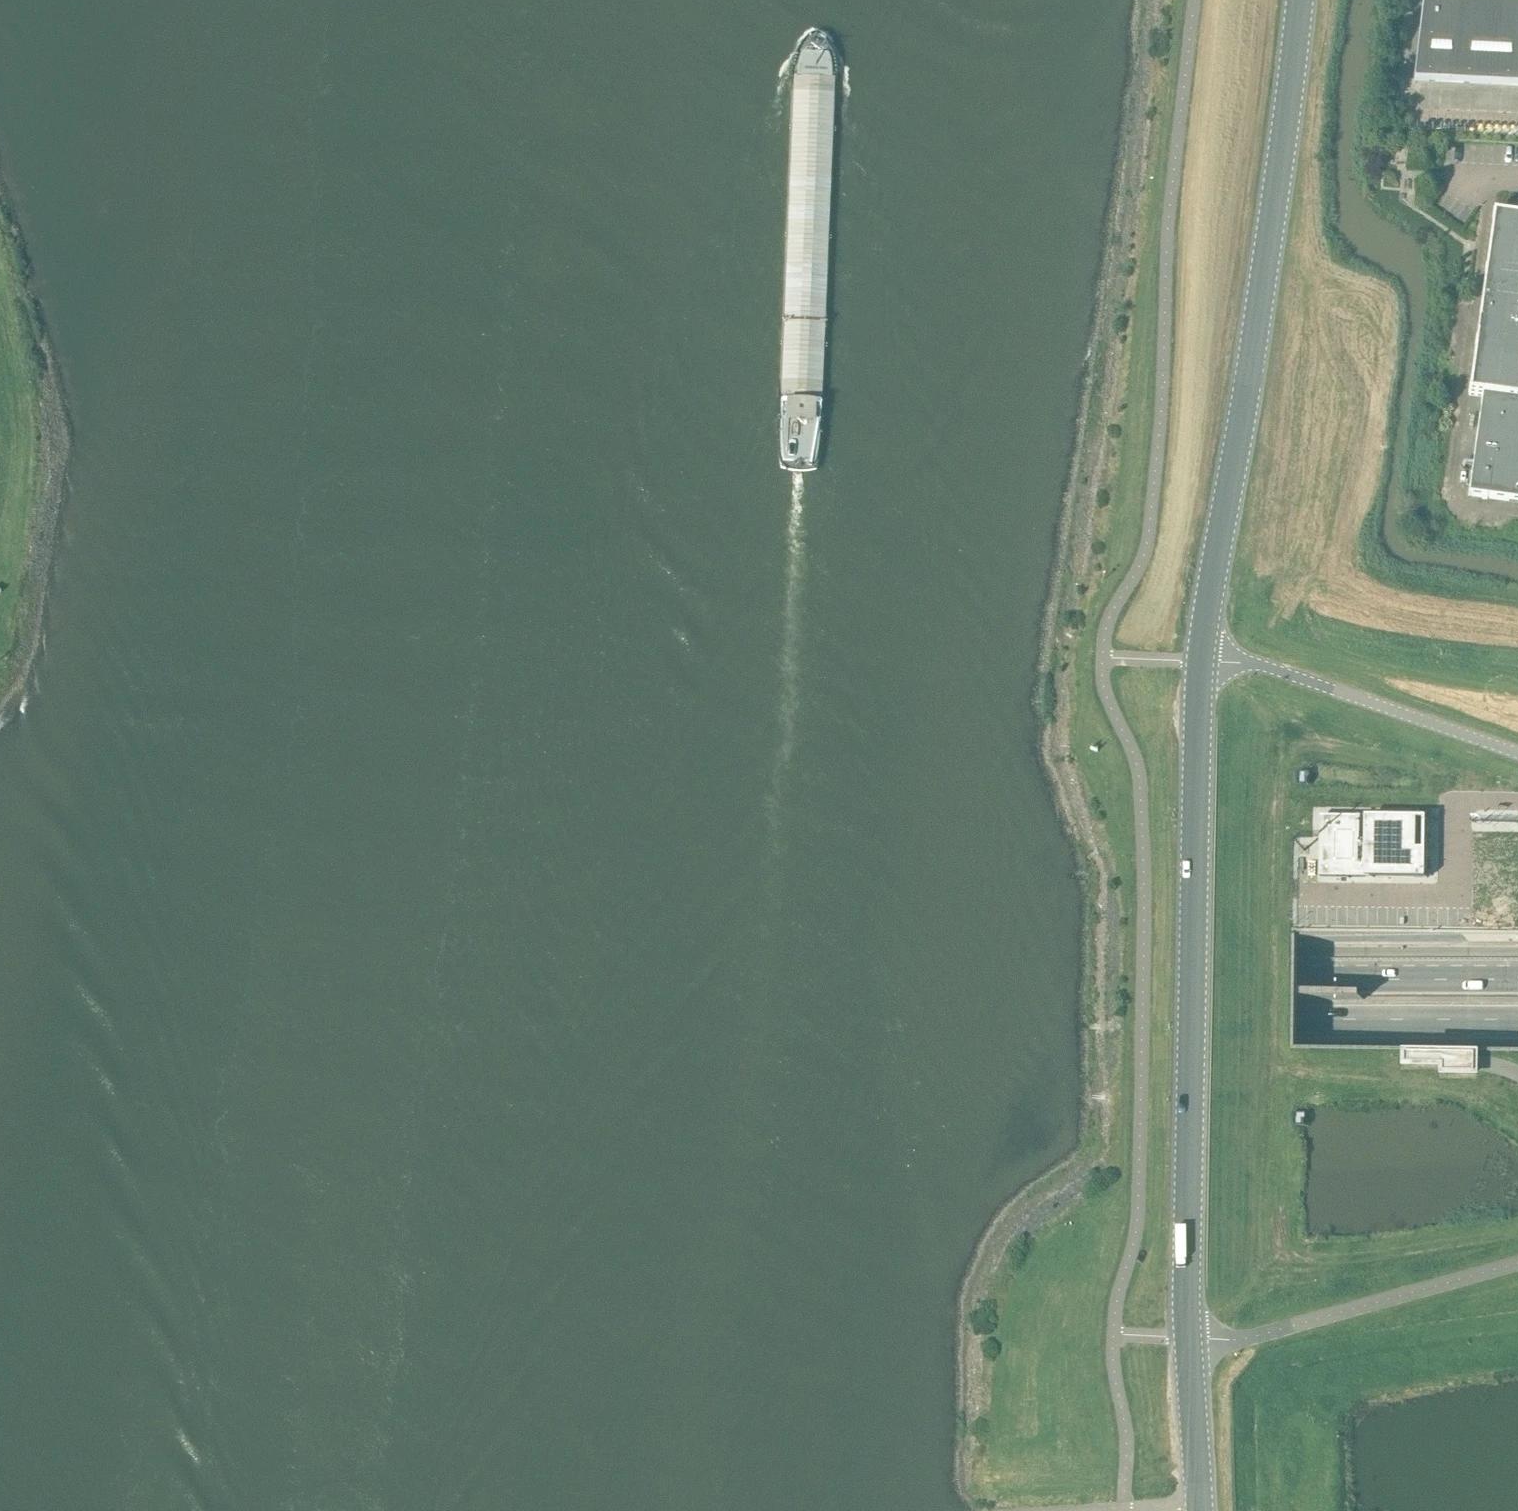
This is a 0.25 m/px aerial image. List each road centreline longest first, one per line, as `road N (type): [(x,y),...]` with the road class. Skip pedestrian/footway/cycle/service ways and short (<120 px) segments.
road 1 (primary): [(0,996),(1517,1018)]
road 2 (primary): [(1517,974),(0,953)]
road 3 (tertiary): [(1186,1338),(1199,661)]
road 4 (tertiary): [(1199,661),(1287,0)]
road 5 (unclassified): [(1186,1338),(1245,1338),(1517,1262)]
road 6 (unclassified): [(1199,661),(1264,666),(1517,757)]
road 7 (tertiary): [(1200,1510),(1186,1338)]

